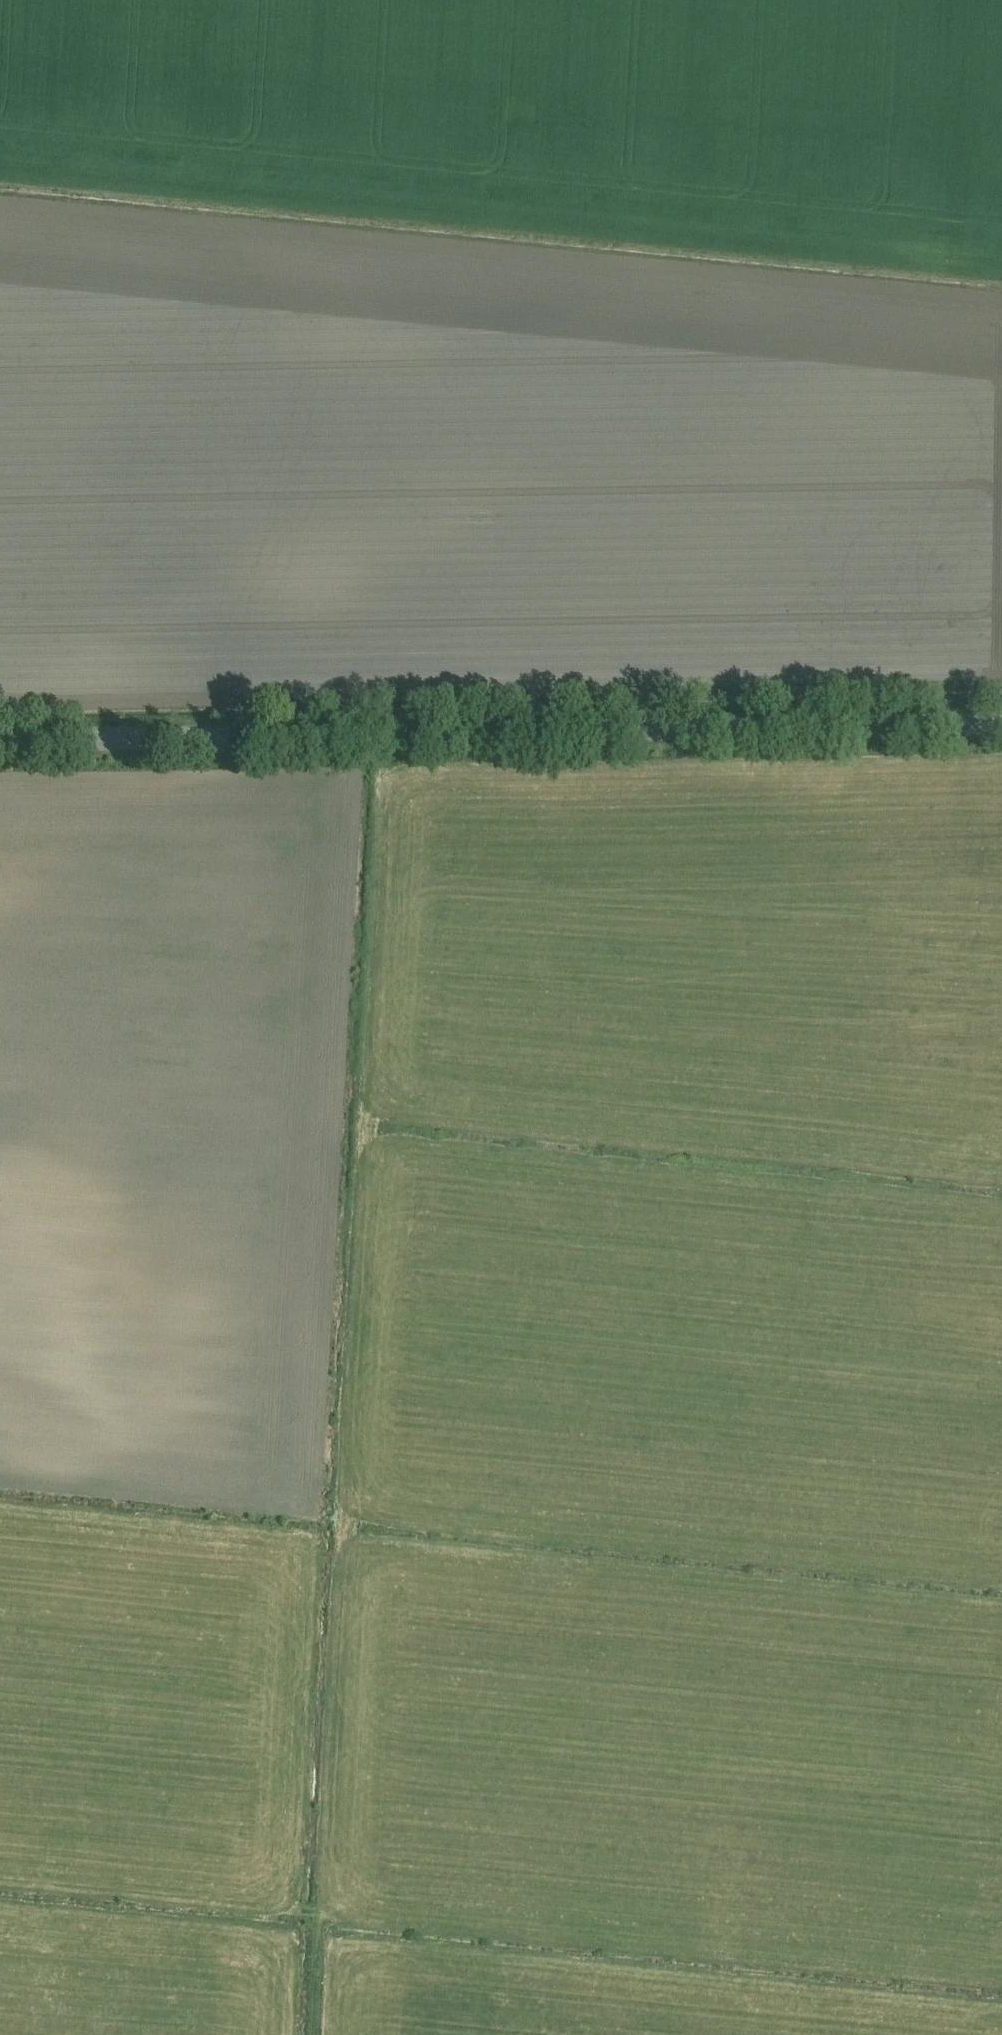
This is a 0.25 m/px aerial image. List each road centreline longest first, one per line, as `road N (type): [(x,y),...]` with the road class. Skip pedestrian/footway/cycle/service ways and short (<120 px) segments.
road 1 (tertiary): [(0,740),(1001,723)]

